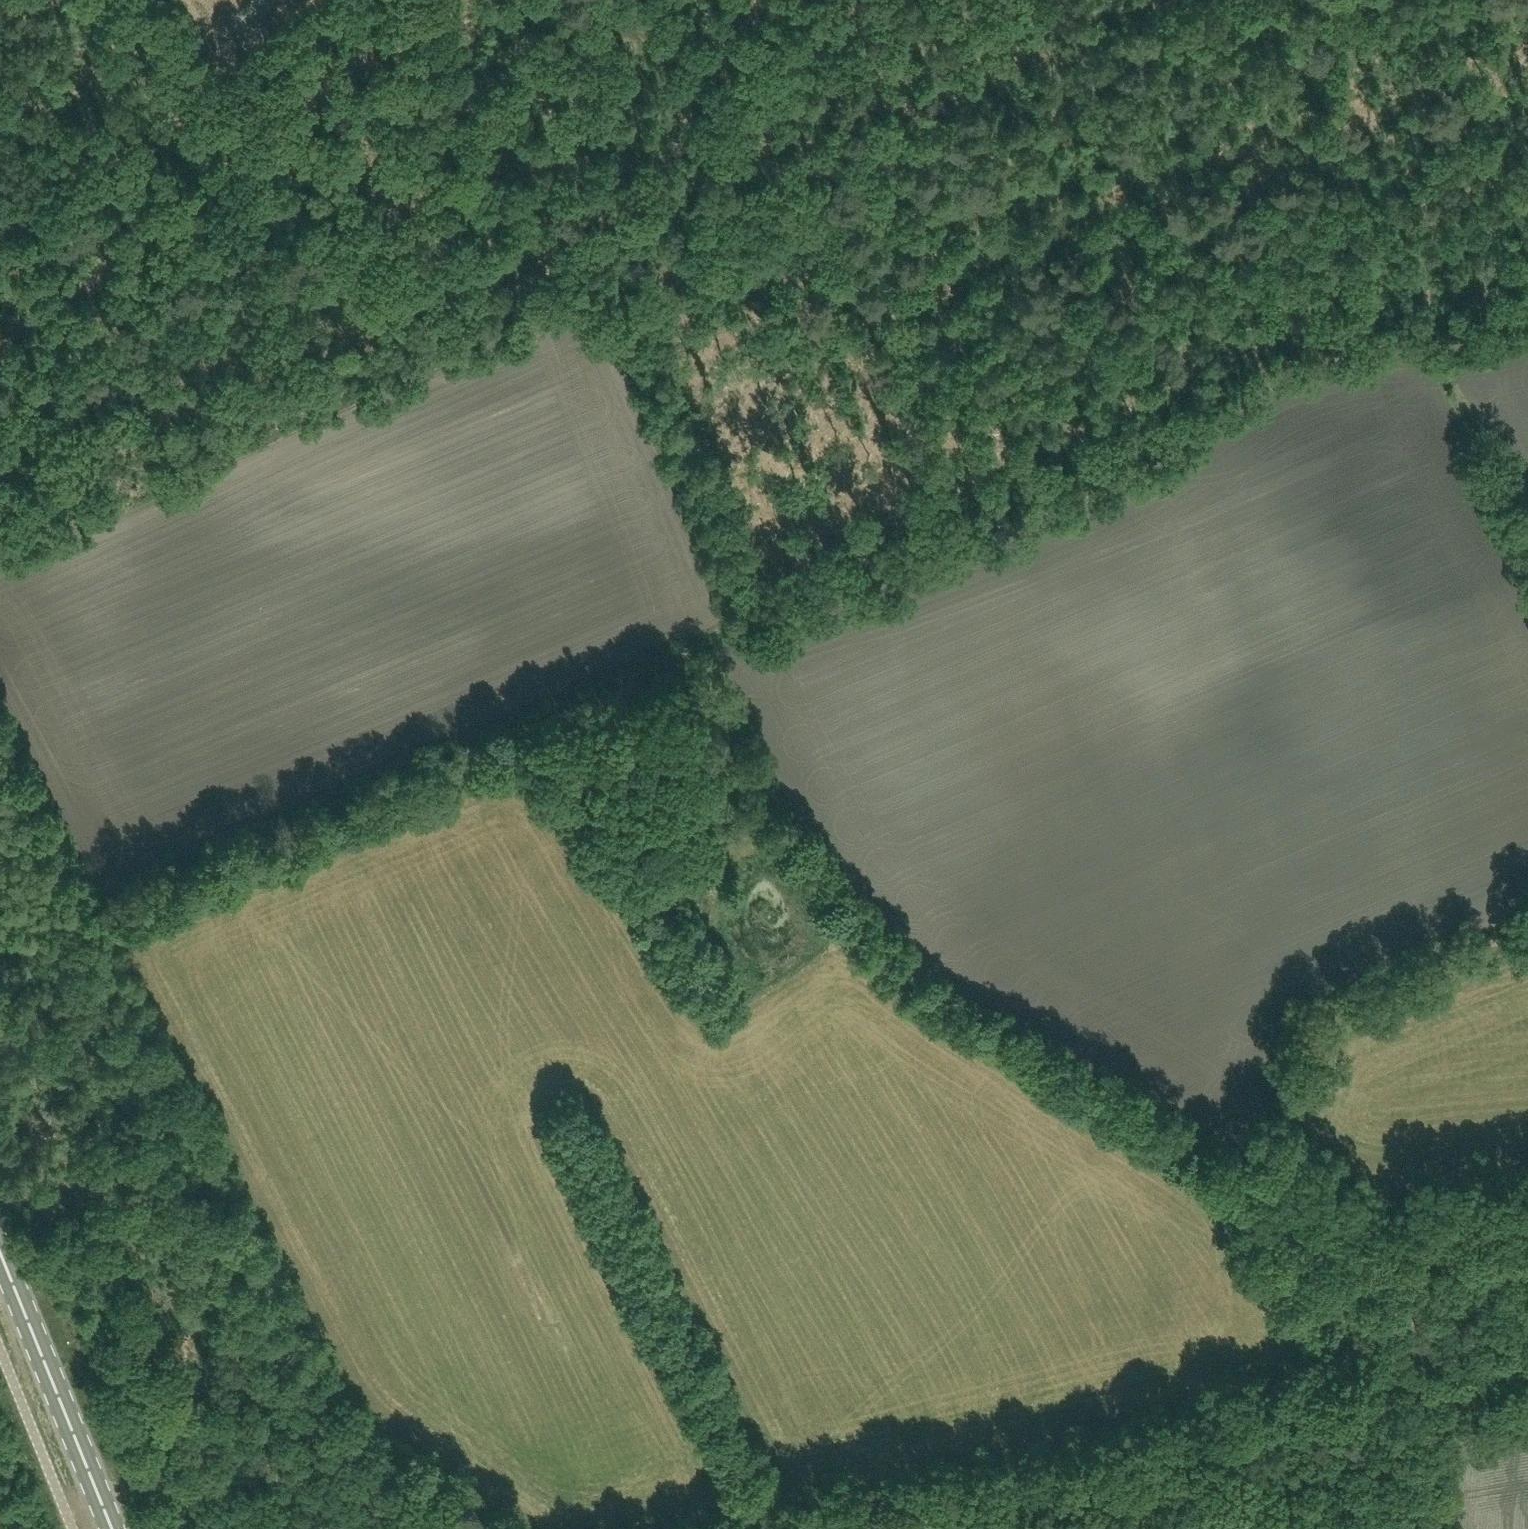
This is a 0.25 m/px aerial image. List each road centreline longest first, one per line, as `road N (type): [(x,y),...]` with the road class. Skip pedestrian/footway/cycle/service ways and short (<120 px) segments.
road 1 (track): [(445,0),(385,52),(280,91),(183,205),(93,280),(38,376),(0,406)]
road 2 (primary): [(111,1528),(0,1255)]

